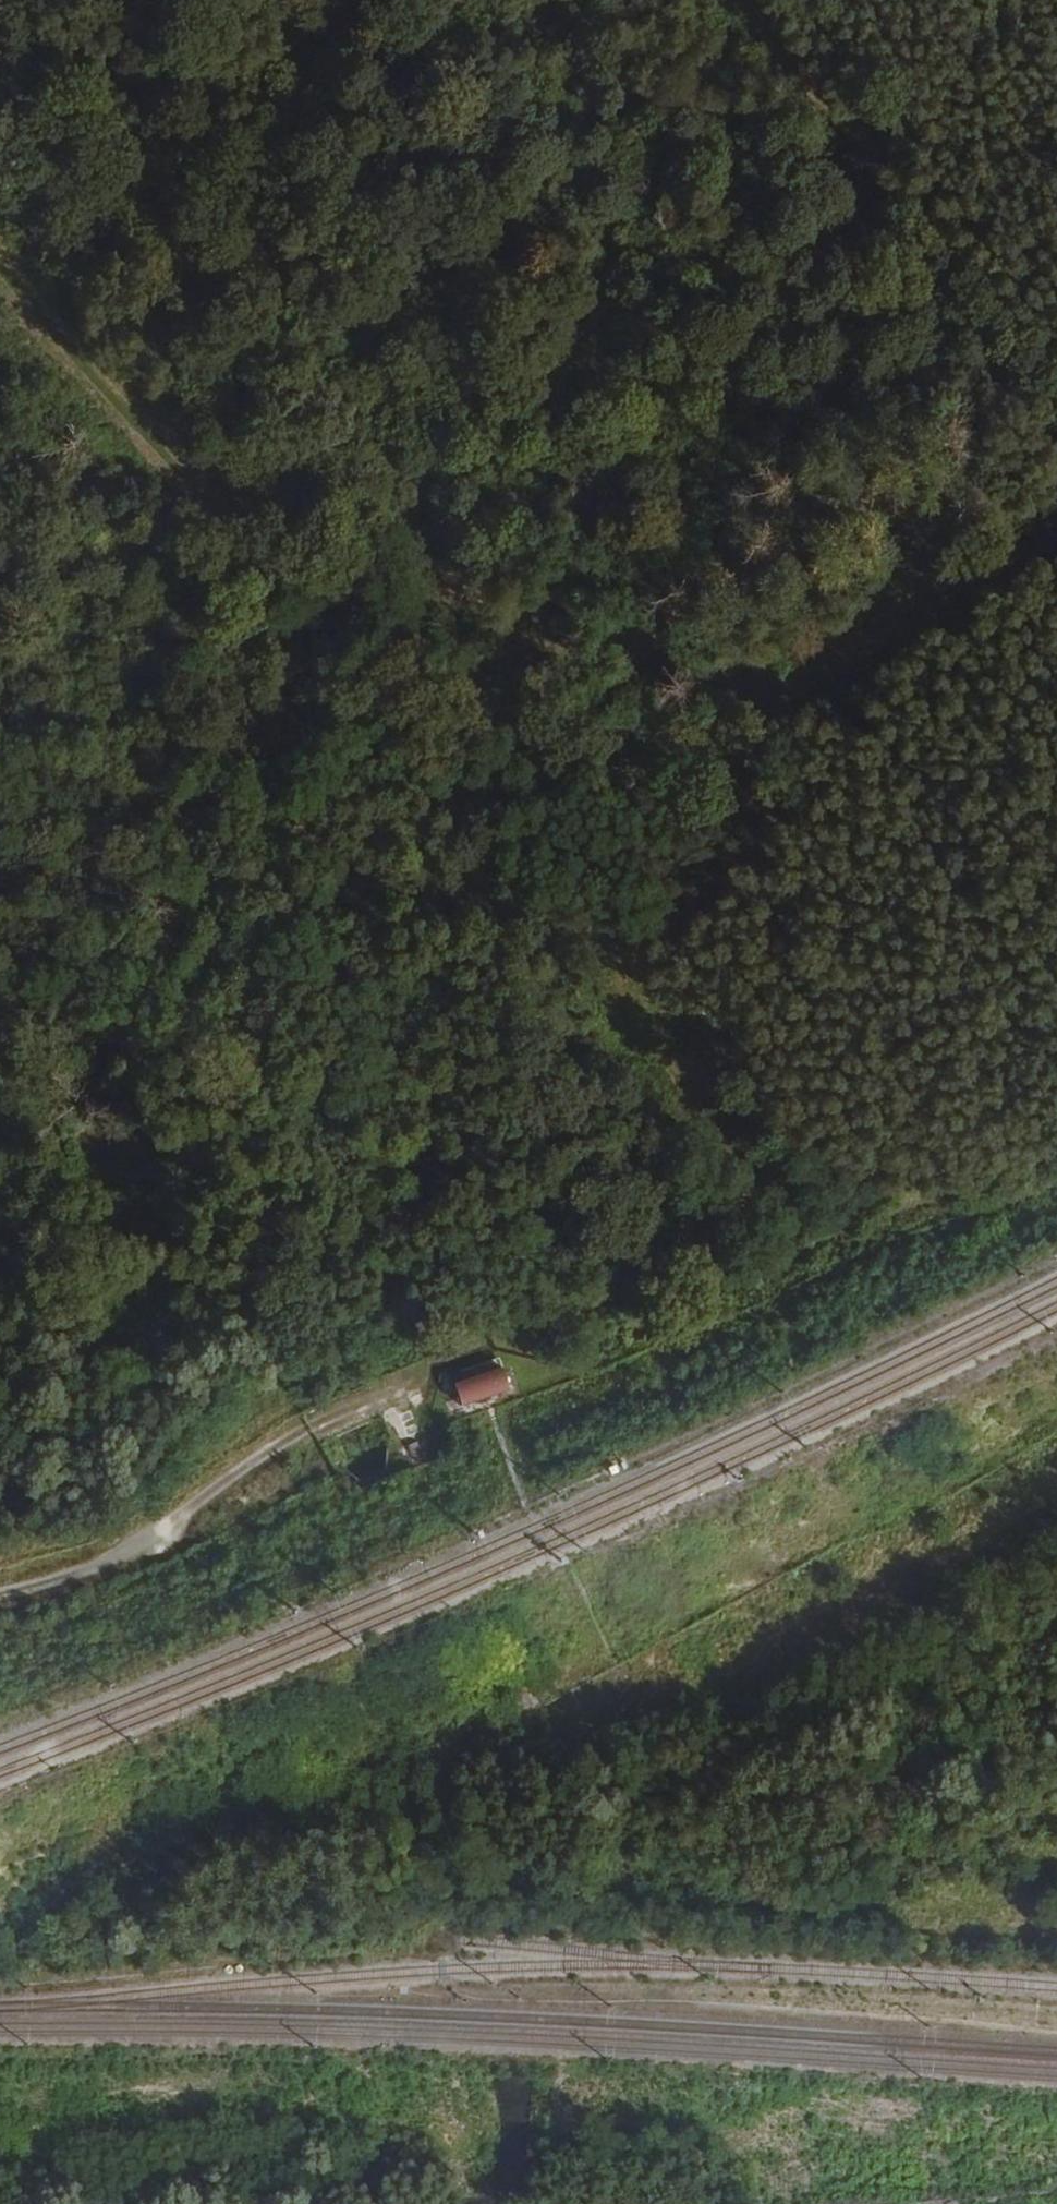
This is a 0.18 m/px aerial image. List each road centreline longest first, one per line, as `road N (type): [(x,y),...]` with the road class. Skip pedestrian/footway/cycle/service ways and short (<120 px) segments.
road 1 (track): [(0,263),(183,472),(233,548),(348,623),(422,629),(505,602),(1056,505)]
road 2 (track): [(616,1280),(531,1335),(435,1370),(295,1439),(133,1555),(0,1597)]
road 3 (track): [(1056,1513),(950,1577),(667,1712)]
road 4 (track): [(0,134),(157,0)]

